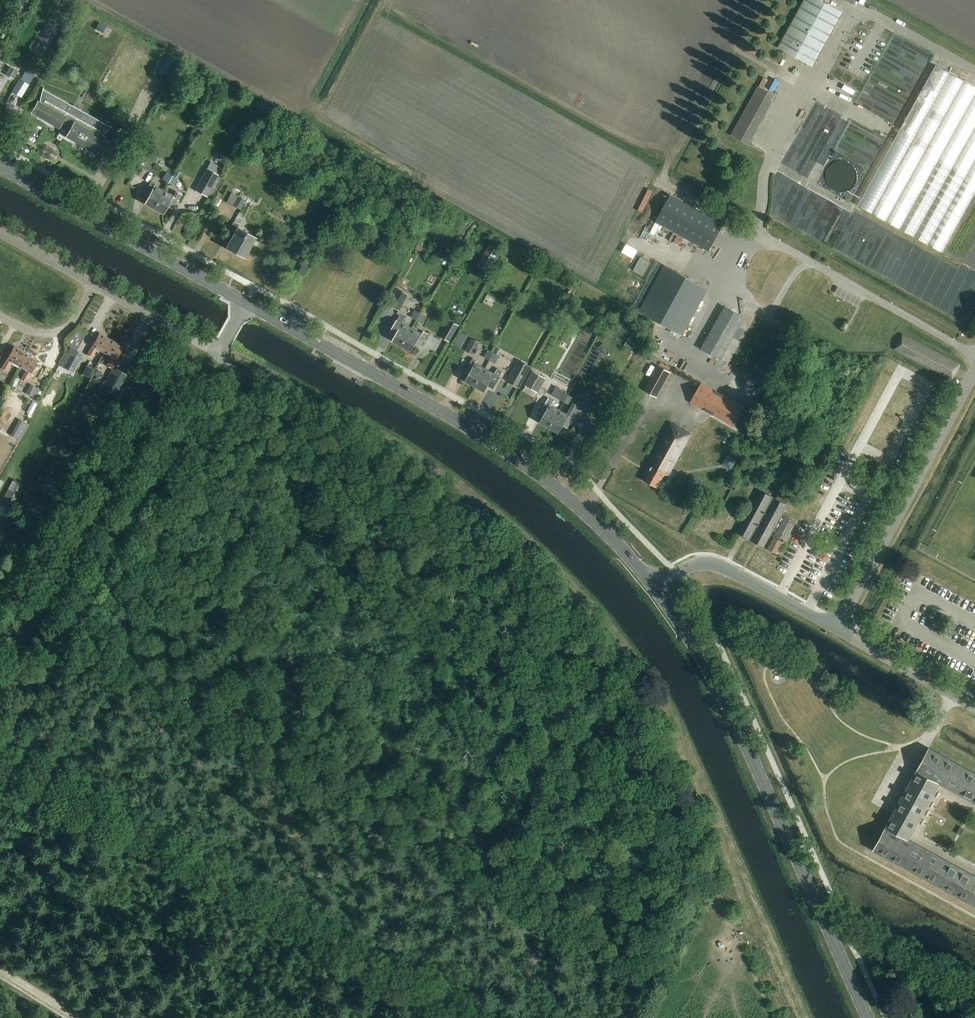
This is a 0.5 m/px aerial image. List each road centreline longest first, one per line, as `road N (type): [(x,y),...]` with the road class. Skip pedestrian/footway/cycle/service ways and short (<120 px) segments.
road 1 (track): [(223,345),(446,476),(601,619),(665,712),(807,1017)]
road 2 (track): [(0,756),(473,1017)]
road 3 (primary): [(655,588),(614,538),(537,473),(246,303)]
road 4 (primary): [(868,1017),(746,741),(655,588)]
road 5 (unclassified): [(218,353),(229,378),(222,415),(173,454),(143,493),(0,751)]
road 6 (unclassified): [(837,629),(974,369)]
road 7 (primary): [(246,303),(0,168)]
road 8 (unclassified): [(837,629),(715,565),(684,569),(655,588)]
road 9 (unclassified): [(974,709),(837,629)]
road 10 (unclassified): [(218,353),(94,285)]
road 11 (unclassified): [(94,285),(62,333),(44,336),(0,316)]

